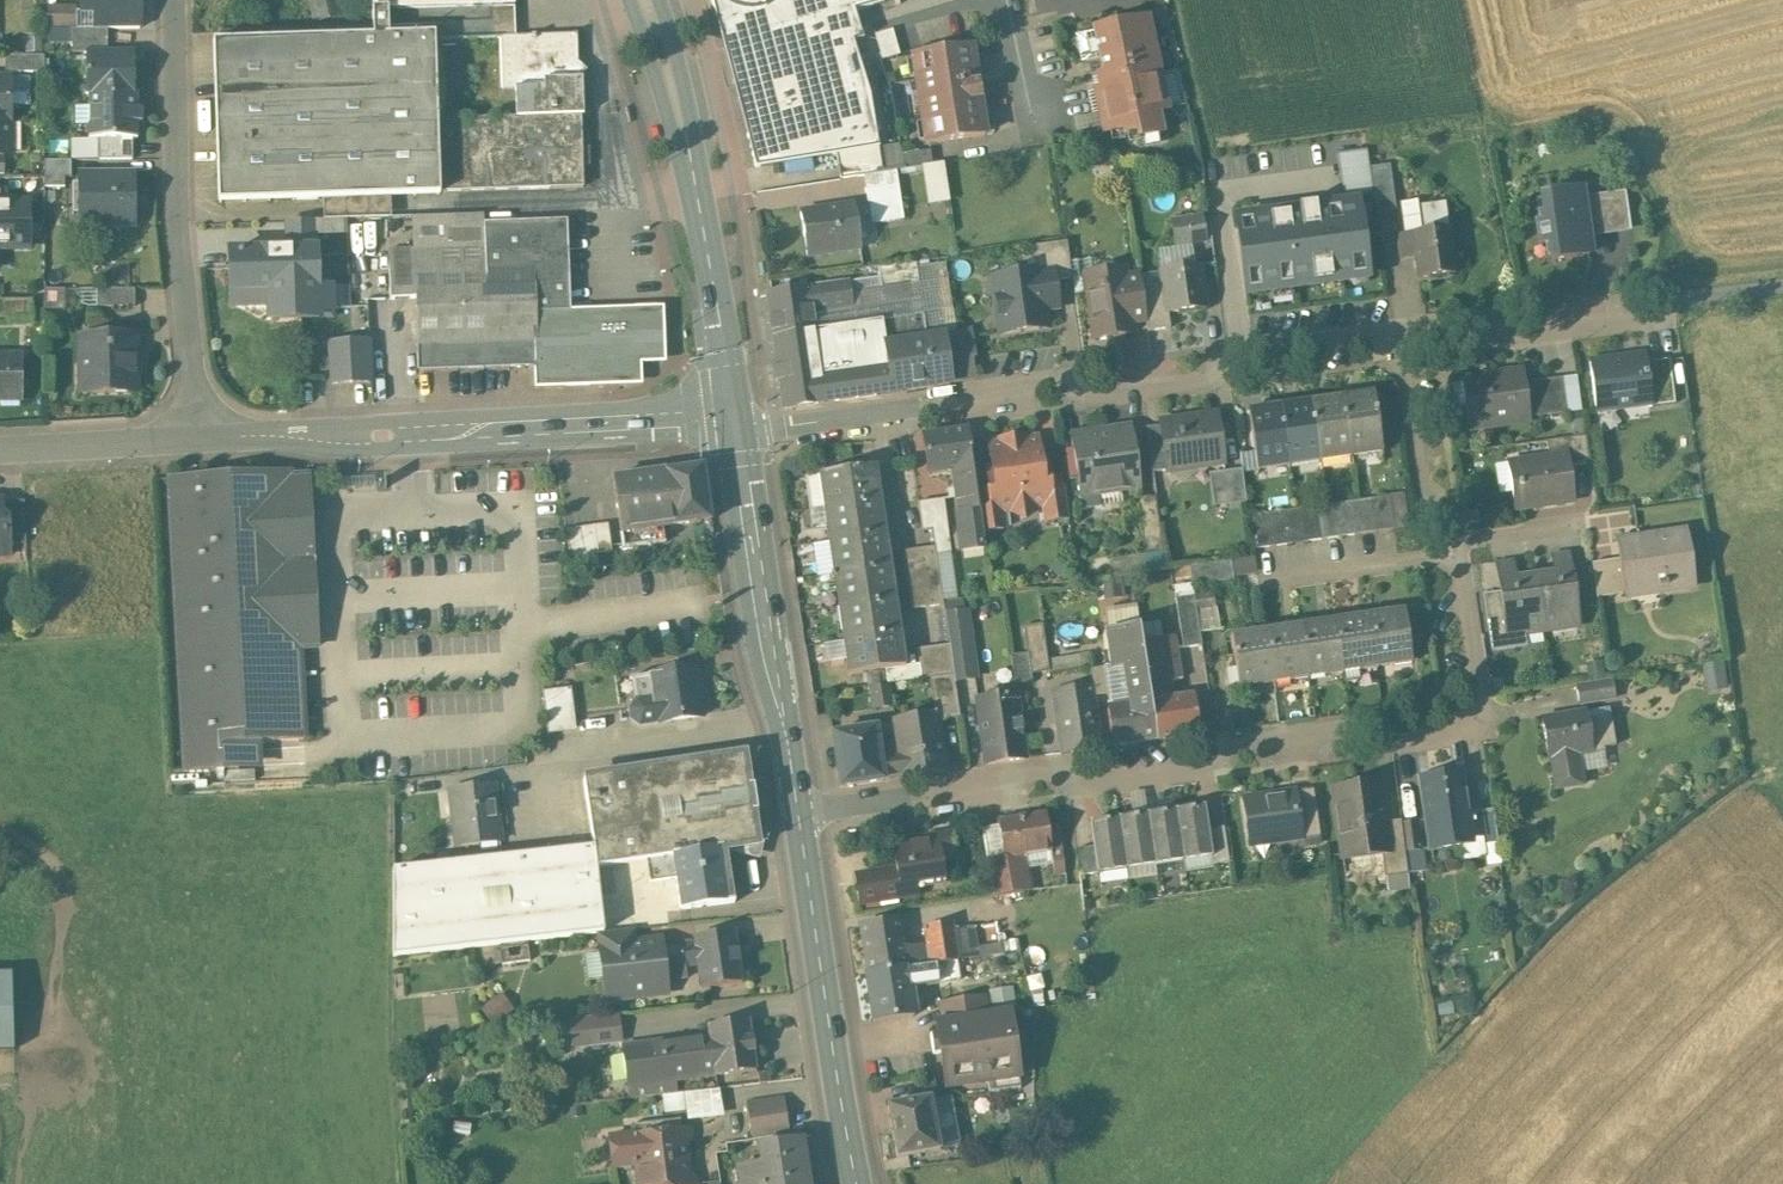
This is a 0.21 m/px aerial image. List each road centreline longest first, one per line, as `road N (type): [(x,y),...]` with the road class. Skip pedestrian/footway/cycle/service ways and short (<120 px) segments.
road 1 (residential): [(1415,336),(1468,721),(797,817)]
road 2 (residential): [(1415,336),(780,423),(734,420)]
road 3 (residential): [(734,420),(197,438)]
road 4 (residential): [(197,438),(177,179),(174,0)]
road 5 (primary): [(643,0),(695,190),(734,420)]
road 6 (primary): [(734,420),(797,817)]
road 7 (primary): [(797,817),(855,1183)]
road 8 (residential): [(1679,297),(1415,336)]
road 9 (residential): [(197,438),(0,449)]
road 10 (residential): [(1009,0),(1035,117)]

